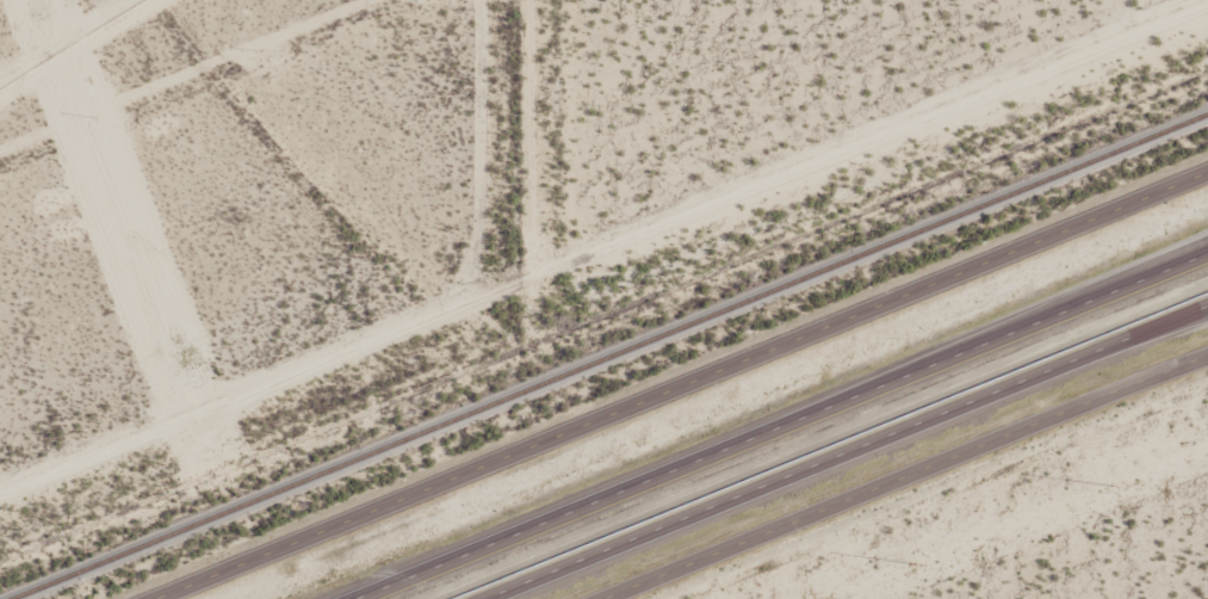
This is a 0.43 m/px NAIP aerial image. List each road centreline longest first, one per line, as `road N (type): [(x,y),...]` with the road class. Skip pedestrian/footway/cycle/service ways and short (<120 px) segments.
road 1 (residential): [(158,598),(1207,174)]
road 2 (motorway): [(1207,253),(356,598)]
road 3 (motorway): [(483,598),(1207,305)]
road 4 (residential): [(1207,377),(657,598)]
road 5 (motorway): [(1207,239),(805,416)]
road 6 (track): [(464,0),(464,310)]

